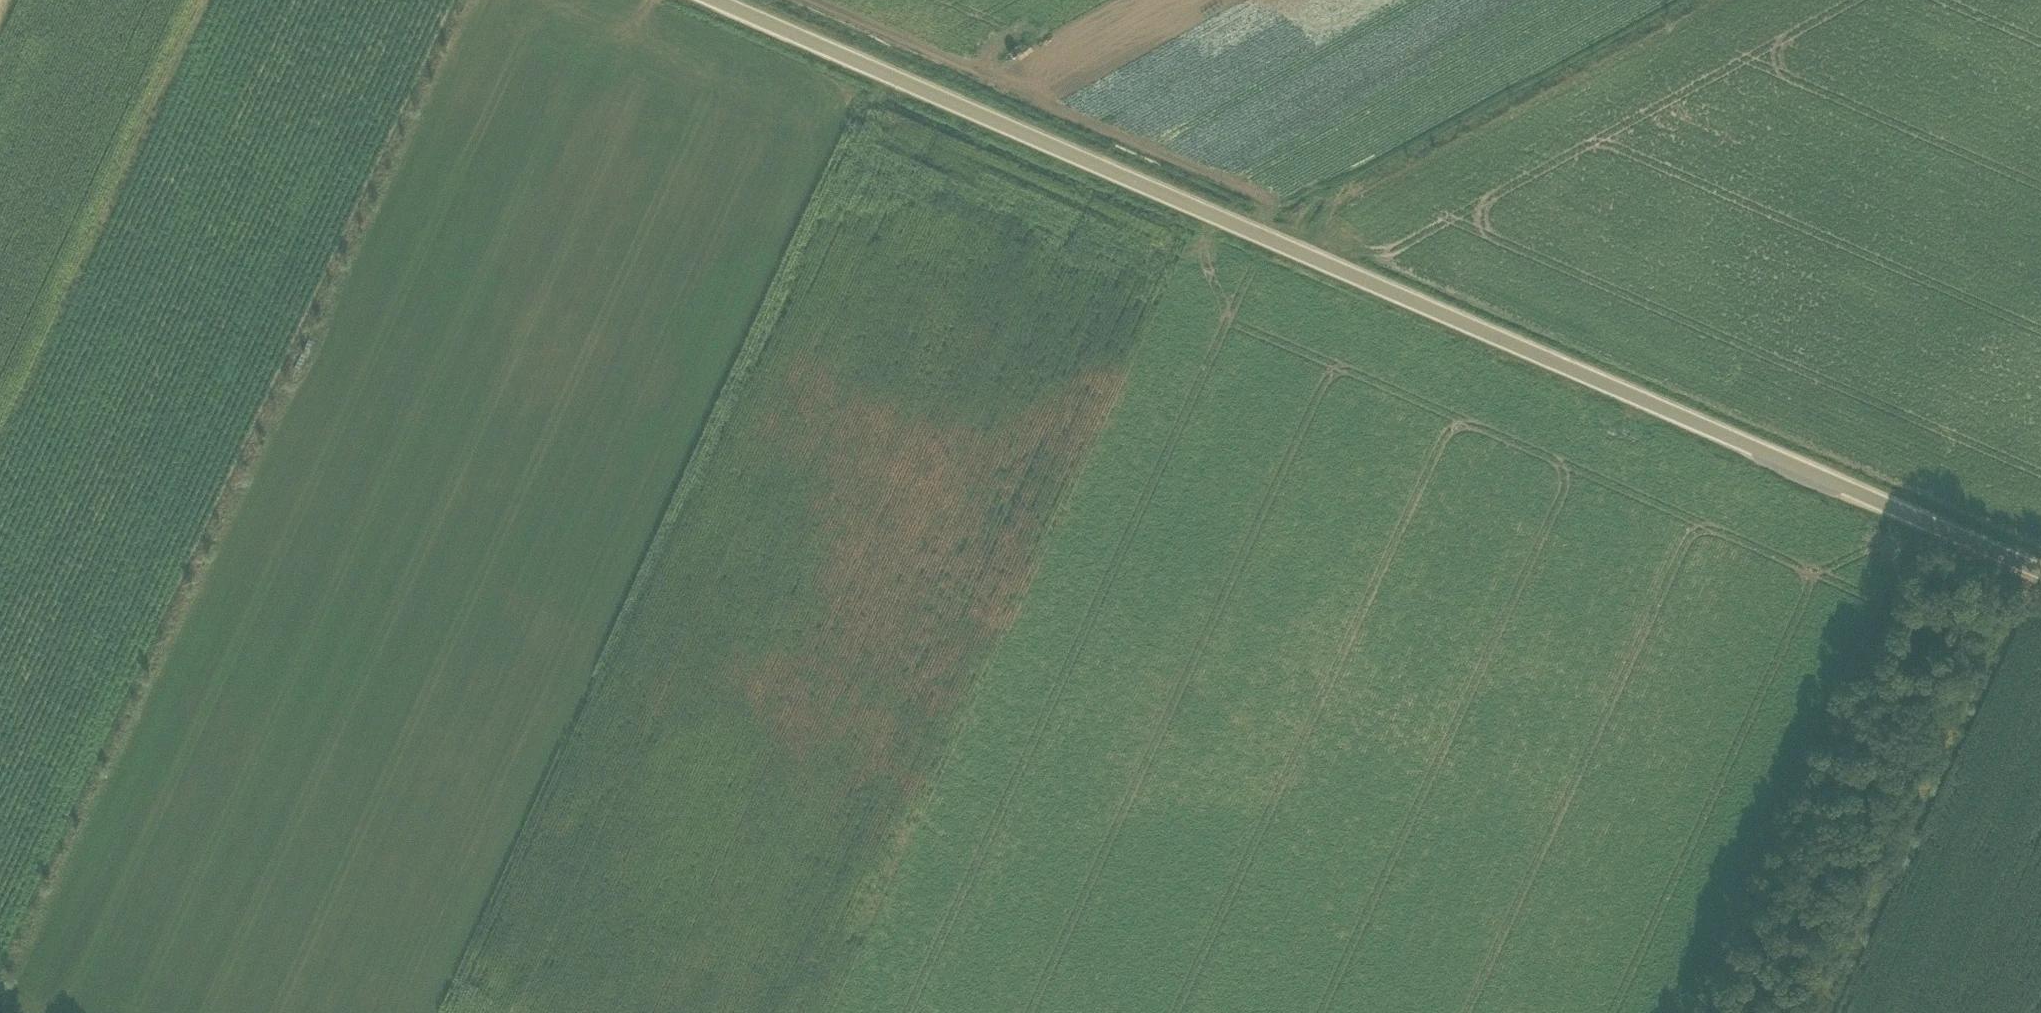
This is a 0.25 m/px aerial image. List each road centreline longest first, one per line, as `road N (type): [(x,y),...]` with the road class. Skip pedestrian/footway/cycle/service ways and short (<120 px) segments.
road 1 (unclassified): [(2040,580),(708,0)]

